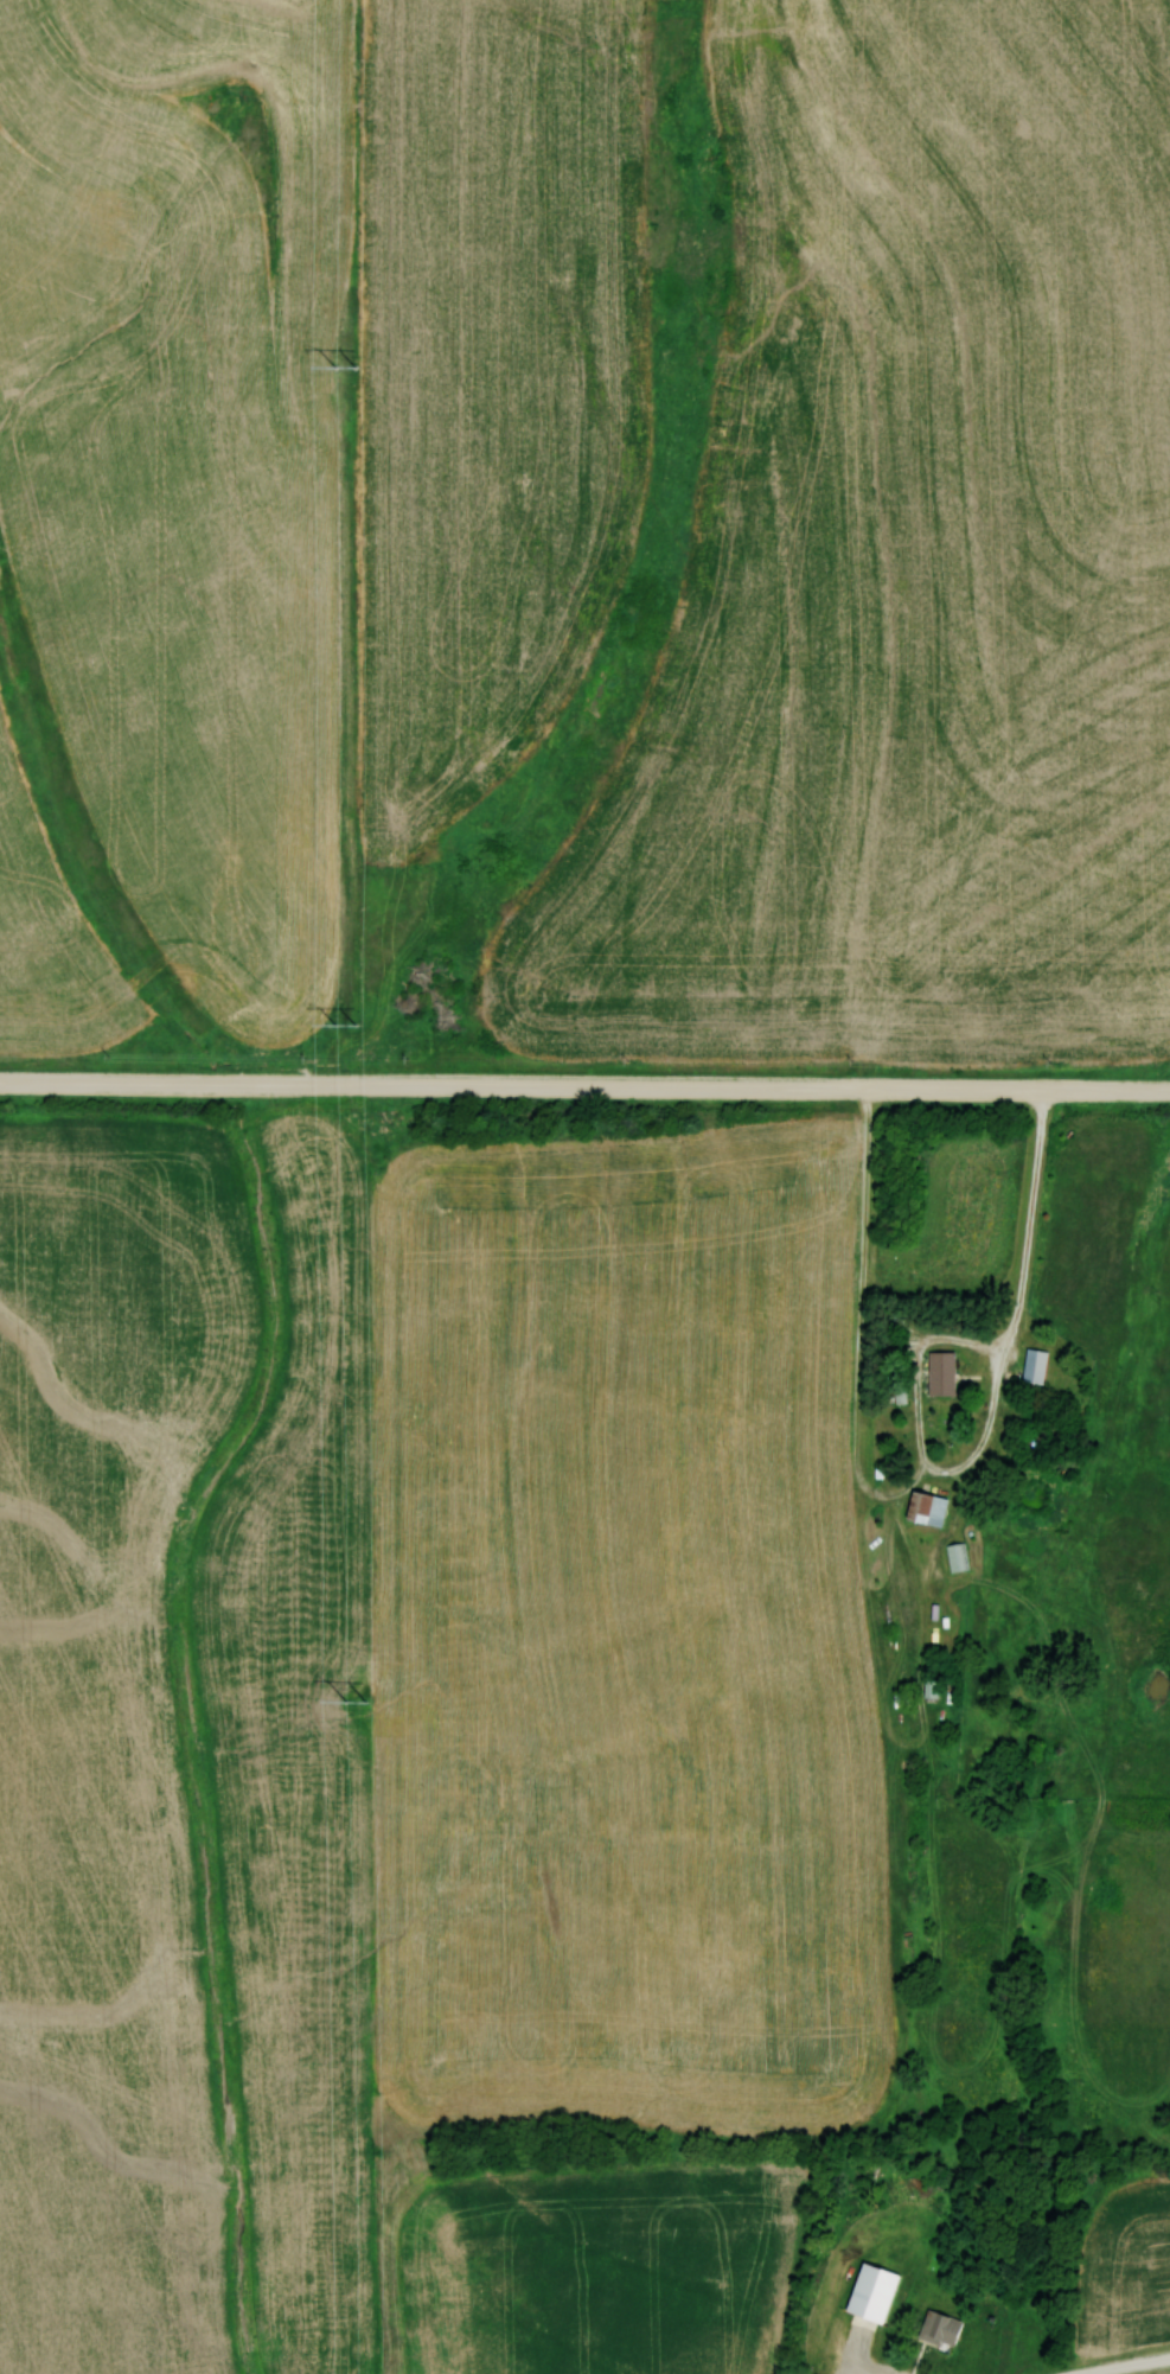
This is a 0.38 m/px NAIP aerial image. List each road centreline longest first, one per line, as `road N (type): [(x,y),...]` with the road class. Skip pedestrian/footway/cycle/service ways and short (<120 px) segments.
road 1 (residential): [(1169,1091),(0,1084)]

